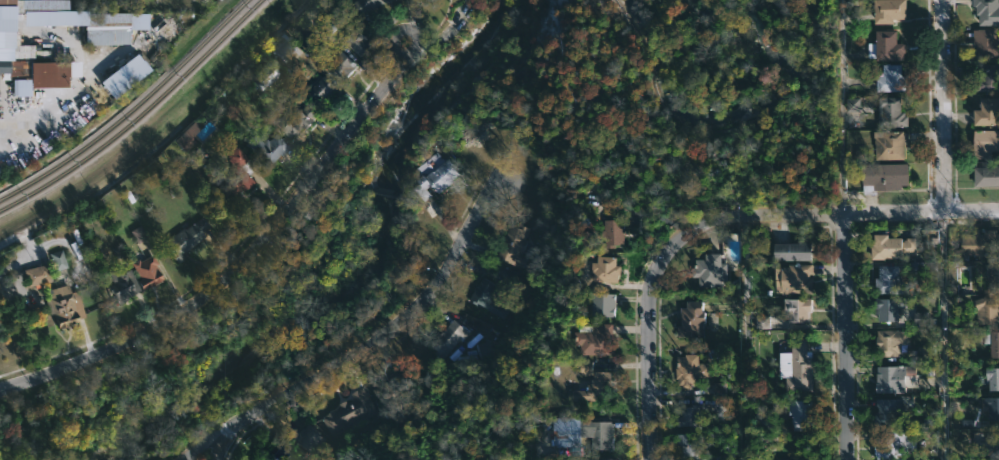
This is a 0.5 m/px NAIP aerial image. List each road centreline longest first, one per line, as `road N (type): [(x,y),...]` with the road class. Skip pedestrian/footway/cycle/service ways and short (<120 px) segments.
road 1 (residential): [(0,387),(144,327),(226,265),(381,87),(404,41)]
road 2 (residential): [(186,459),(410,322),(506,179)]
road 3 (residential): [(679,236),(715,220),(775,211),(998,211)]
road 4 (residential): [(845,212),(848,459)]
road 5 (residential): [(679,236),(661,254),(647,290),(649,459)]
road 6 (residential): [(939,0),(941,211)]

